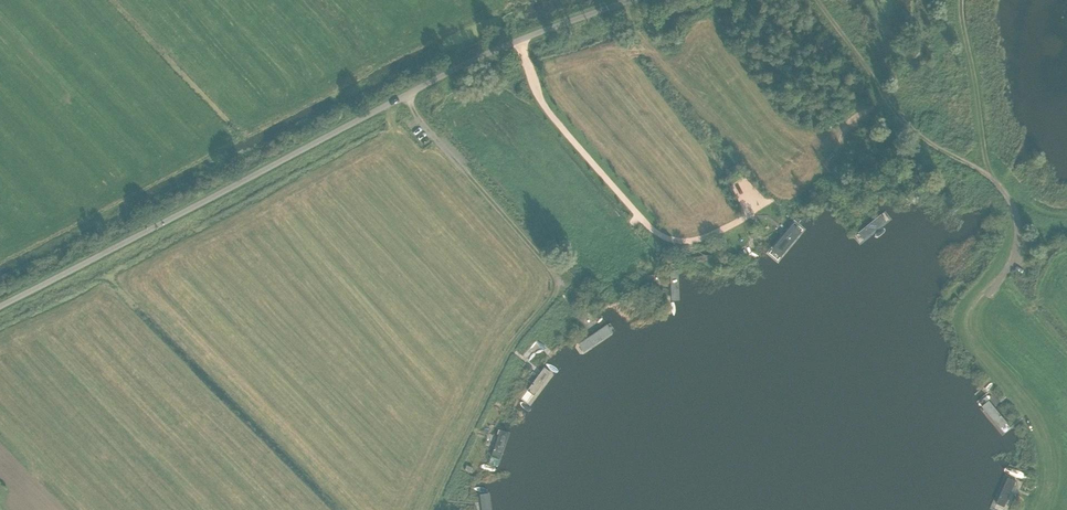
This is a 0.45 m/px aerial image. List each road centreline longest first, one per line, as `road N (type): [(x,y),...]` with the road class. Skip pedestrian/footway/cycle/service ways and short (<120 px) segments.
road 1 (track): [(439,142),(557,279),(491,379),(428,509)]
road 2 (track): [(520,43),(536,85),(572,143),(659,234),(706,238),(756,205)]

